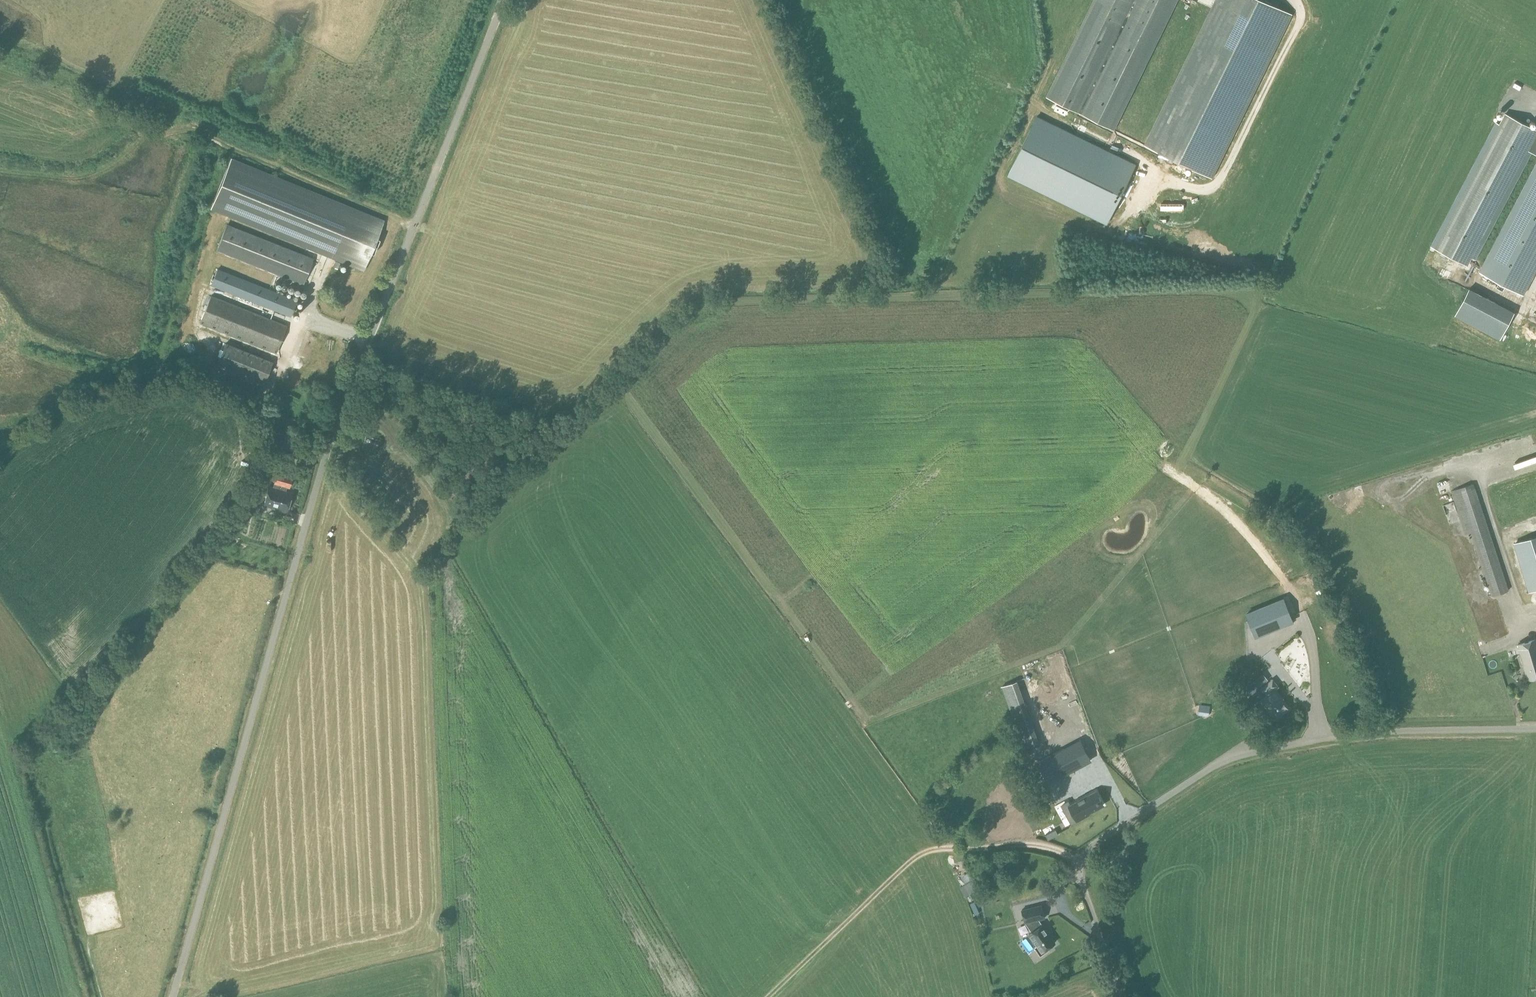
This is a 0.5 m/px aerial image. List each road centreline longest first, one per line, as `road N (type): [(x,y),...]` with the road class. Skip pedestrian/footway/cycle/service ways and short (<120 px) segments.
road 1 (unclassified): [(177,996),(318,464),(503,0)]
road 2 (unclassified): [(1535,731),(1383,731),(1256,751),(1213,767),(1098,841),(1080,869),(1121,996)]

